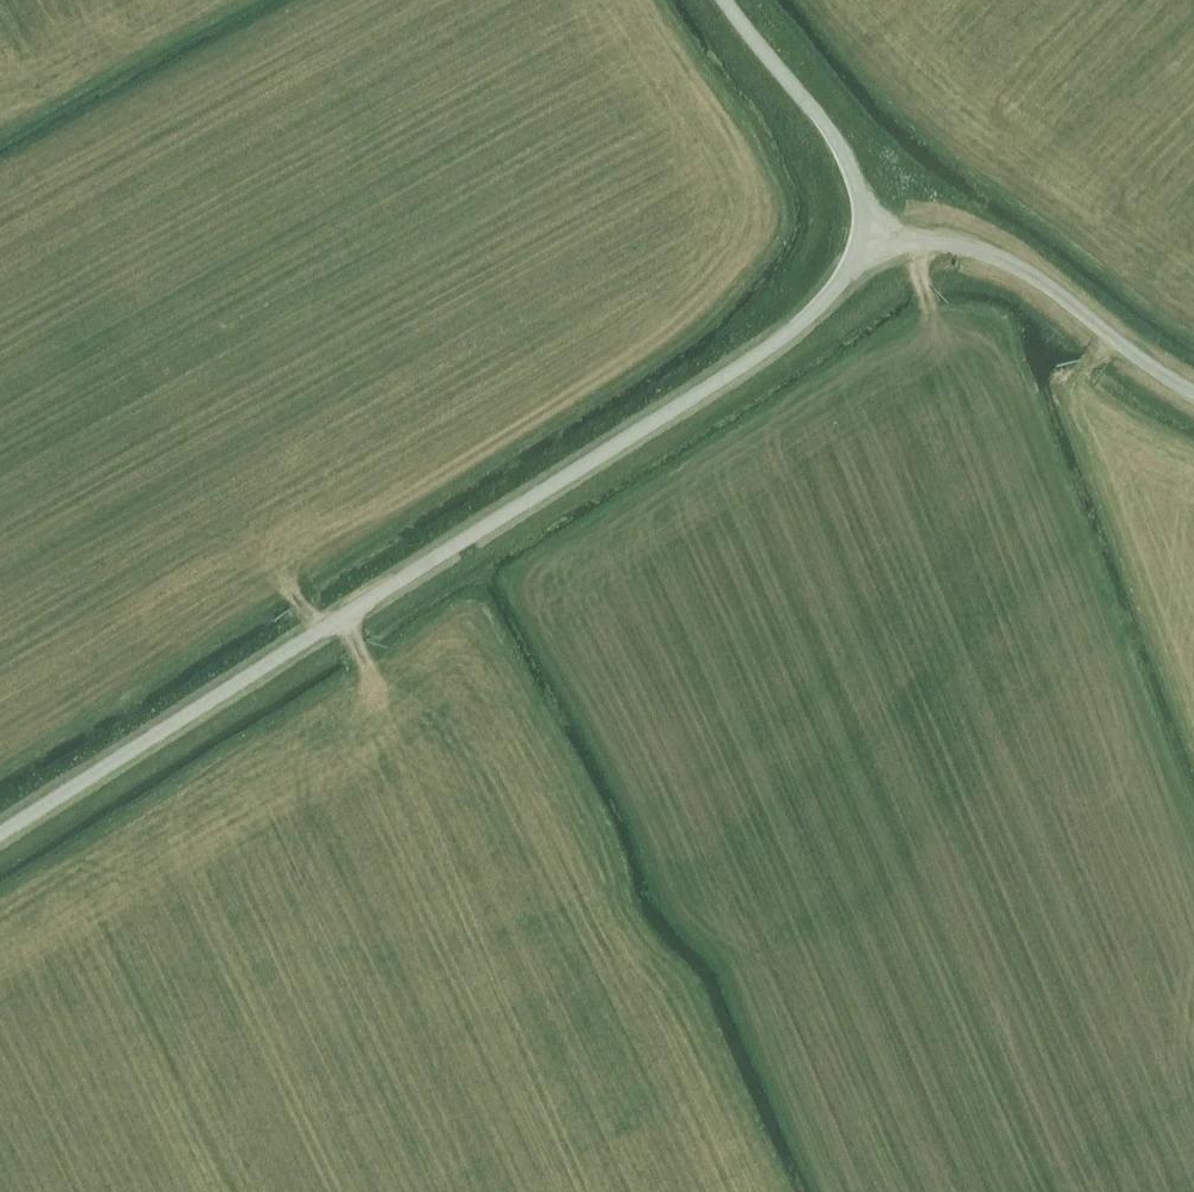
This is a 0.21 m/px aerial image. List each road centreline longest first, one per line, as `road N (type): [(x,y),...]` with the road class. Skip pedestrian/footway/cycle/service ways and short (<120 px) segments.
road 1 (unclassified): [(0,835),(691,398),(840,288),(864,217),(855,173),(809,101),(724,0)]
road 2 (track): [(1193,390),(997,255),(861,238)]

